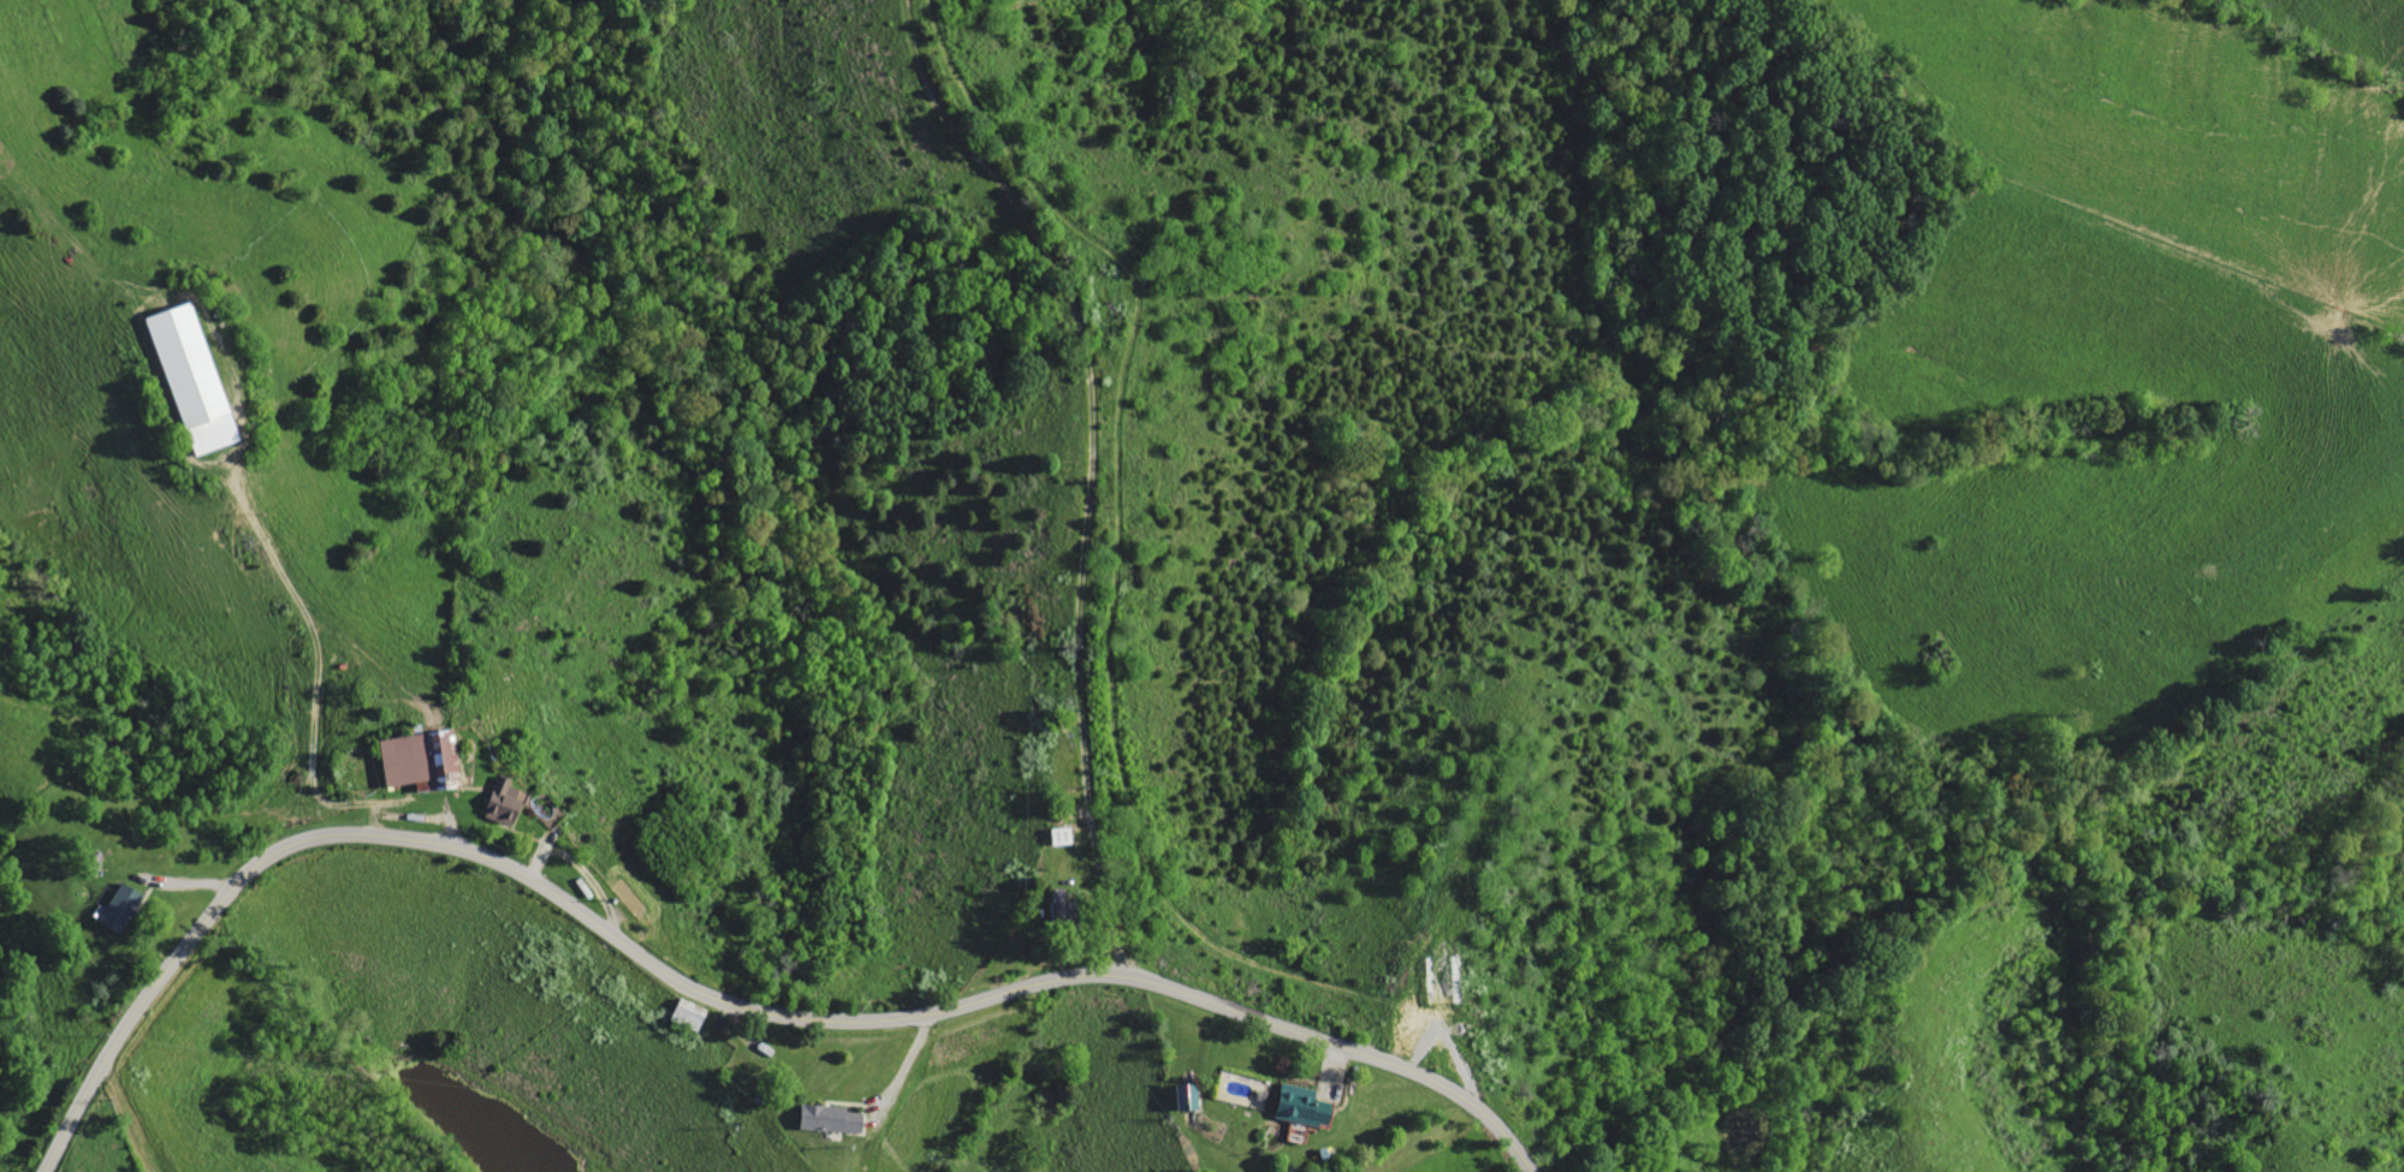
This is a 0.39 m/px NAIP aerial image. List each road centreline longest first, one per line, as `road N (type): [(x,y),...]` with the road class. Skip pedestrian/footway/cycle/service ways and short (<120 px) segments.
road 1 (tertiary): [(1528,1171),(1480,1116),(1423,1078),(1144,982),(1073,978),(884,1021),(773,1015),(678,981),(512,870),(449,847),(355,837),(325,838),(267,859),(221,902),(119,1039),(46,1171)]

